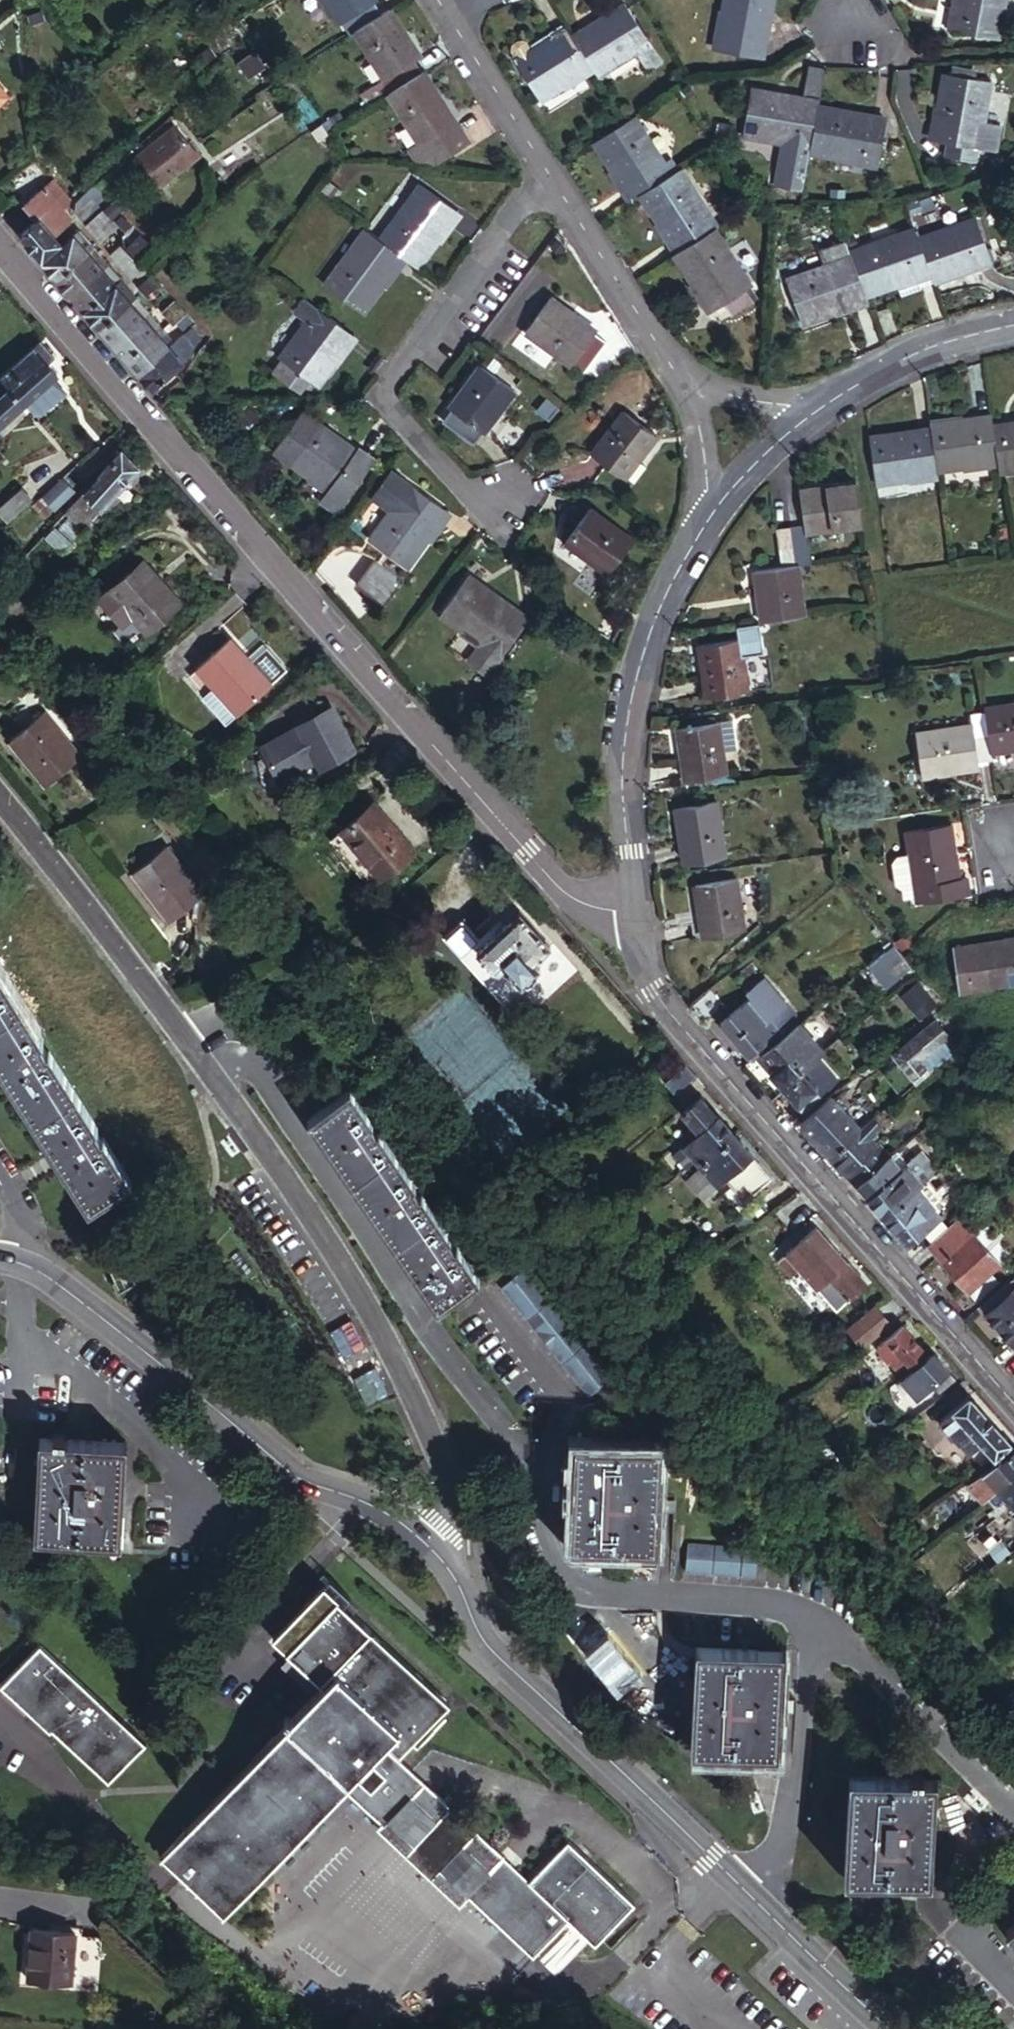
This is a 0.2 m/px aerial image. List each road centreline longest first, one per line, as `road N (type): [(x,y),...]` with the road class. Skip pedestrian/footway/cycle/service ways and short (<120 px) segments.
road 1 (residential): [(425,1544),(450,1483),(388,1346),(185,1049),(0,809)]
road 2 (tertiary): [(631,911),(600,909),(563,890),(144,421)]
road 3 (tertiary): [(425,1544),(449,1570),(484,1643),(887,2028)]
road 4 (tertiary): [(1013,1408),(666,1006),(648,978),(631,911)]
road 5 (tertiary): [(0,1258),(57,1284),(299,1479),(385,1514),(425,1544)]
road 6 (residential): [(546,170),(382,389),(457,482),(501,495)]
road 7 (unclassified): [(631,911),(623,752),(630,706),(657,612),(708,521)]
road 8 (residential): [(677,373),(546,170)]
road 9 (tertiary): [(0,243),(144,421)]
road 10 (unclassified): [(825,406),(938,343),(1013,326)]
road 11 (residential): [(546,170),(445,11)]
road 12 (unclassified): [(708,521),(765,455),(825,406)]
road 13 (residential): [(708,521),(702,438),(677,373)]
road 14 (residential): [(677,373),(733,395),(825,406)]

